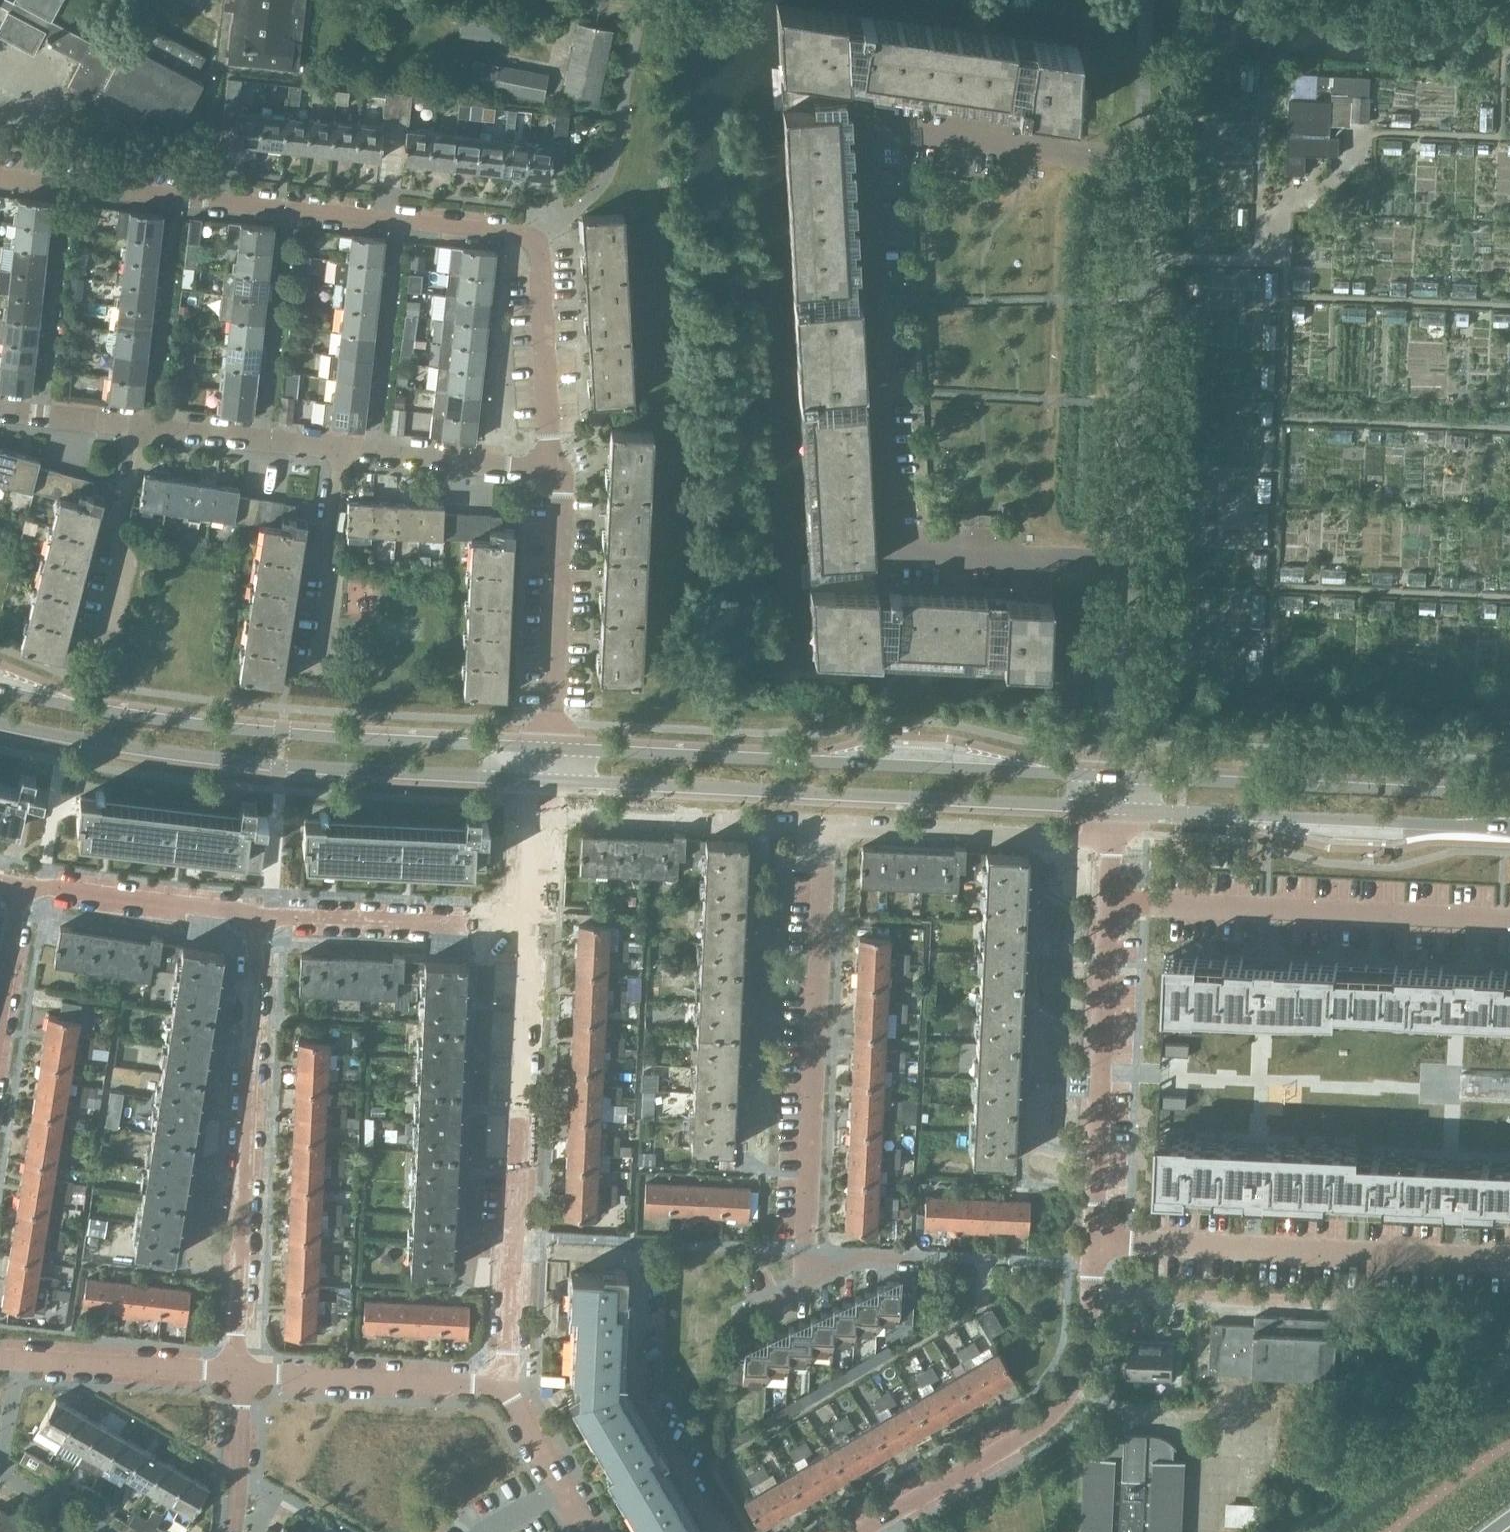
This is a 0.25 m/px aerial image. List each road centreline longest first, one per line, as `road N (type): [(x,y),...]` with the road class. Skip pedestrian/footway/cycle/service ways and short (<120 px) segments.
road 1 (residential): [(1139,164),(912,133),(892,145),(887,165),(912,547),(935,556),(1121,563)]
road 2 (tertiary): [(542,779),(1112,808)]
road 3 (tertiary): [(1112,778),(543,747)]
road 4 (tertiary): [(543,747),(282,735),(0,694)]
road 5 (tertiary): [(0,725),(281,767),(542,779)]
road 6 (residential): [(0,178),(536,240)]
road 7 (residential): [(240,1375),(265,918)]
road 8 (residential): [(802,1248),(819,824)]
road 9 (residential): [(843,1531),(1064,1403),(1092,1359),(1096,1244)]
road 10 (residential): [(1096,1244),(1509,1259)]
road 11 (residential): [(1109,902),(1509,922)]
road 12 (residential): [(1121,563),(1139,164)]
road 13 (tertiary): [(1112,808),(1509,828)]
road 14 (tertiary): [(1509,797),(1112,778)]
road 15 (residential): [(1096,1244),(1109,902)]
road 16 (residential): [(516,1235),(531,922)]
road 17 (residential): [(819,824),(1111,839)]
road 18 (residential): [(516,1235),(802,1248)]
road 19 (residential): [(539,805),(819,824)]
road 20 (residential): [(543,747),(560,470)]
road 21 (residential): [(726,1531),(643,1386),(648,1283)]
road 22 (residential): [(240,1375),(510,1382)]
road 23 (residential): [(531,922),(265,918)]
road 24 (residential): [(0,1361),(240,1375)]
road 25 (residential): [(265,918),(29,890)]
road 26 (residential): [(560,470),(549,445),(536,240)]
road 27 (residential): [(89,646),(144,424)]
road 28 (residential): [(305,672),(337,447)]
road 29 (residential): [(560,470),(337,447)]
road 30 (residential): [(1112,778),(1121,563)]
road 31 (residential): [(337,447),(144,424)]
road 32 (residential): [(0,1063),(29,890)]
road 33 (residential): [(601,1531),(510,1382)]
road 34 (residential): [(510,1382),(516,1235)]
road 35 (residential): [(144,424),(0,407)]

